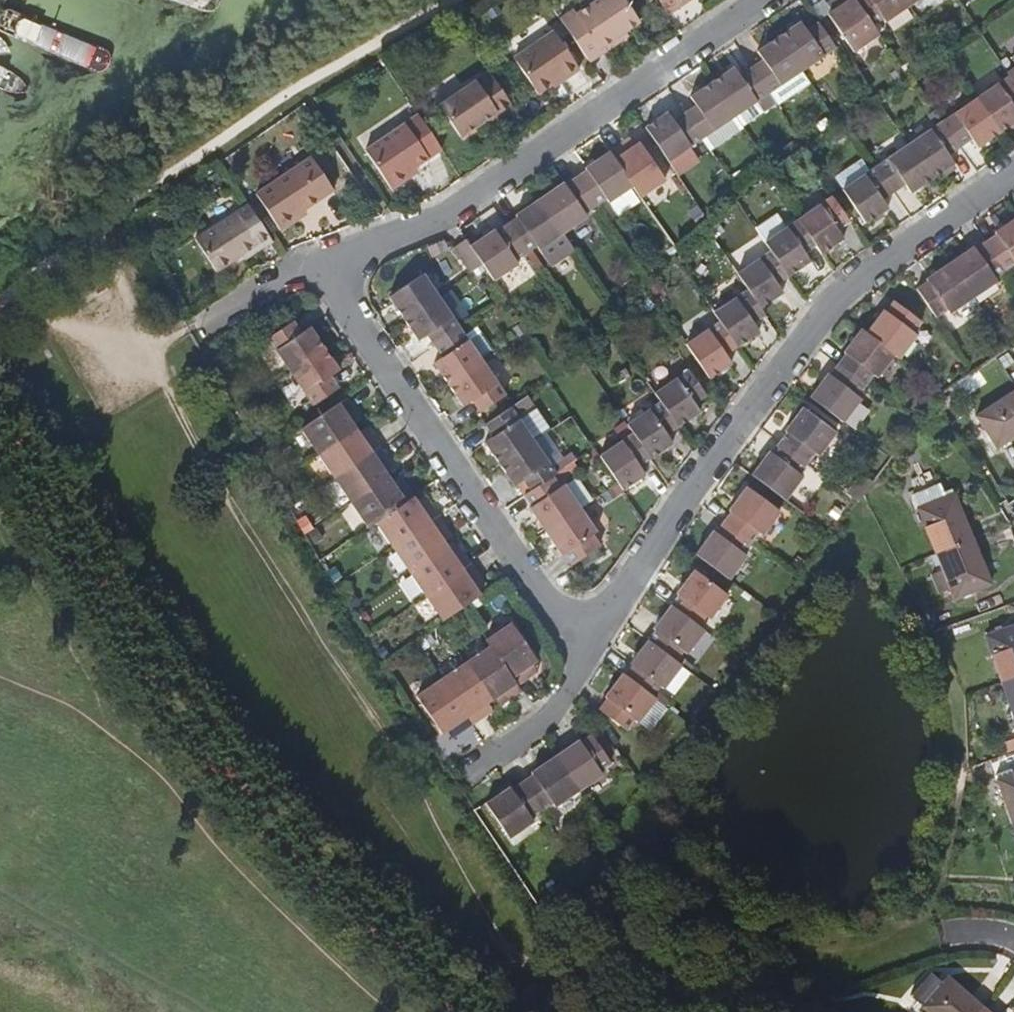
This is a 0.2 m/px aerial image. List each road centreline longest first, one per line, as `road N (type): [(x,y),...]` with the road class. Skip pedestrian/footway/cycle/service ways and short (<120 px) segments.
road 1 (residential): [(1013,182),(842,296),(713,459),(585,653)]
road 2 (residential): [(757,0),(492,186),(317,270)]
road 3 (residential): [(317,270),(585,653)]
road 4 (residential): [(585,653),(533,730),(465,773)]
road 5 (residential): [(317,270),(184,330)]

